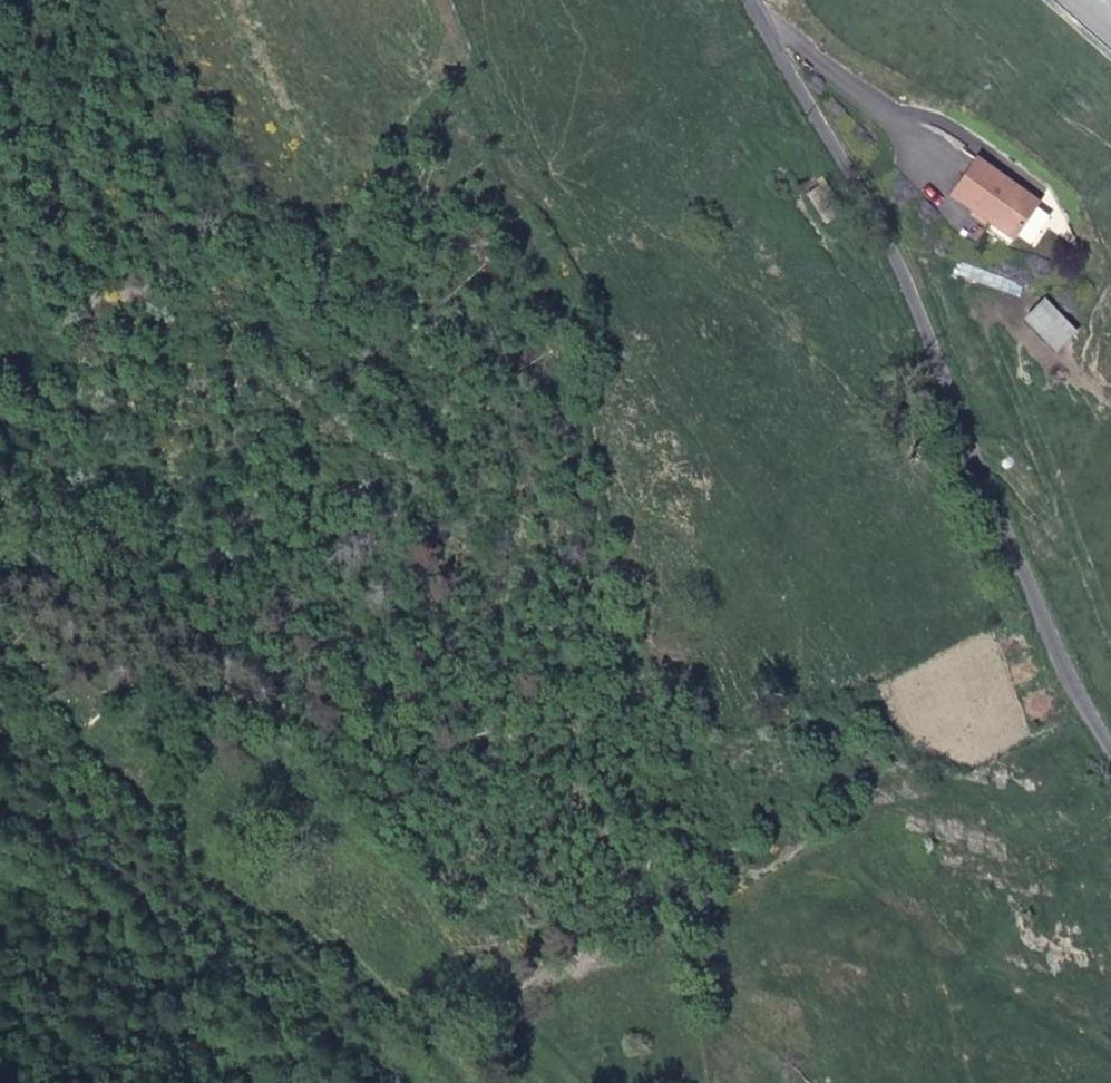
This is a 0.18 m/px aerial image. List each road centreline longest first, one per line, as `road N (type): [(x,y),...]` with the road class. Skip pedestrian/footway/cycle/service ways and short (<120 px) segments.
road 1 (unclassified): [(1110,756),(936,371),(752,0)]

